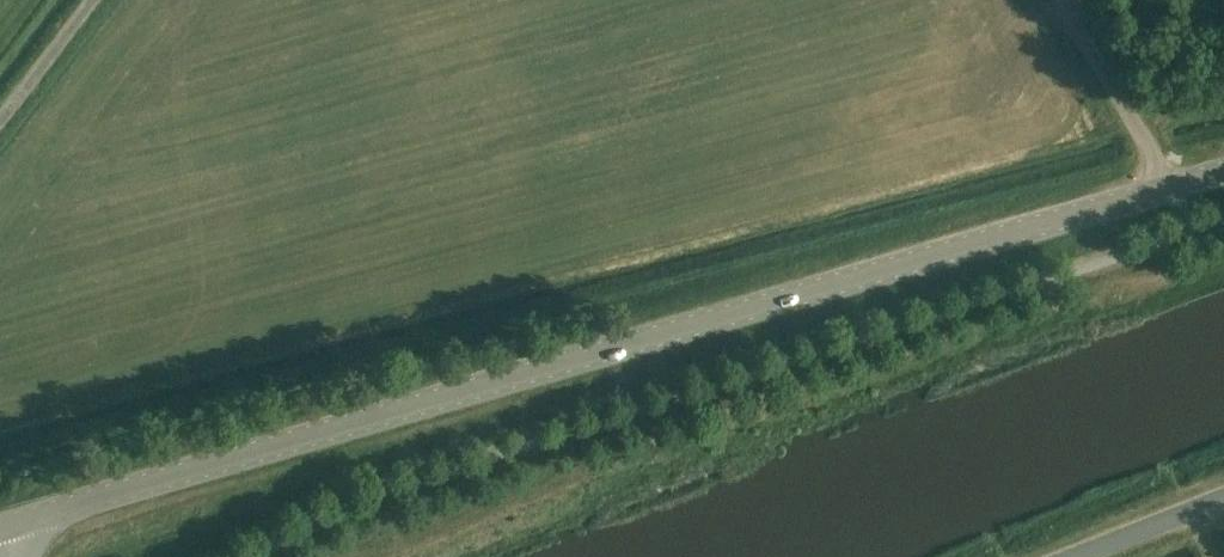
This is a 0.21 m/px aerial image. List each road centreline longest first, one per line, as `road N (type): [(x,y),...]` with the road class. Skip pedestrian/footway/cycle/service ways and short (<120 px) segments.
road 1 (tertiary): [(0,527),(1171,188)]
road 2 (unclassified): [(1171,188),(1062,0)]
road 3 (unclassified): [(1076,556),(1223,499)]
road 4 (unclassified): [(93,0),(0,121)]

